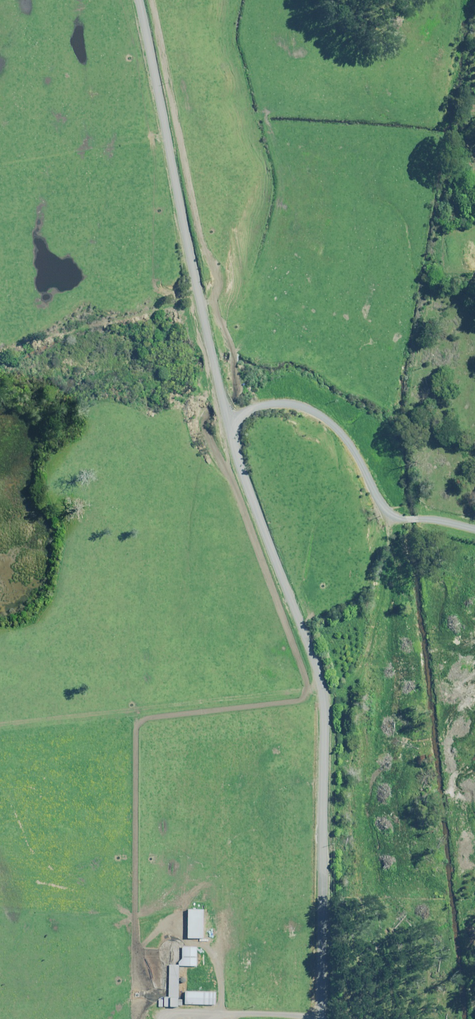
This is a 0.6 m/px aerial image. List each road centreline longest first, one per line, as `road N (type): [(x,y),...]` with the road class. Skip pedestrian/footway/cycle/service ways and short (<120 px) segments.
road 1 (tertiary): [(320,1018),(320,692),(226,426)]
road 2 (tertiary): [(226,426),(135,0)]
road 3 (residential): [(226,426),(267,404),(307,408),(335,431),(374,504),(401,520),(474,536)]

